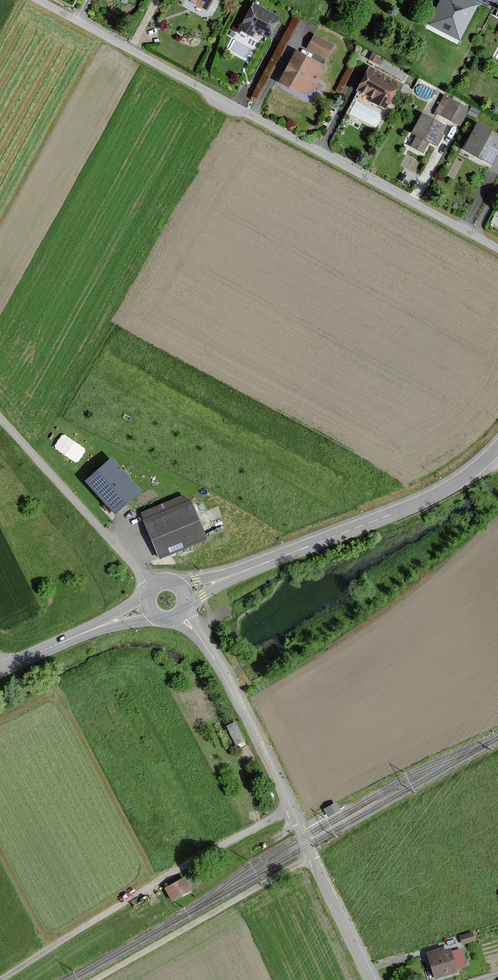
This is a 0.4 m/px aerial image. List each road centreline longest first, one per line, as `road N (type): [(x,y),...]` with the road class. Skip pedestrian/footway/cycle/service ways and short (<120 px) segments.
road 1 (residential): [(497,248),(40,0)]
road 2 (unclassified): [(183,615),(245,714),(371,979)]
road 3 (tertiary): [(237,573),(417,503),(497,447)]
road 4 (unclassified): [(152,586),(0,418)]

